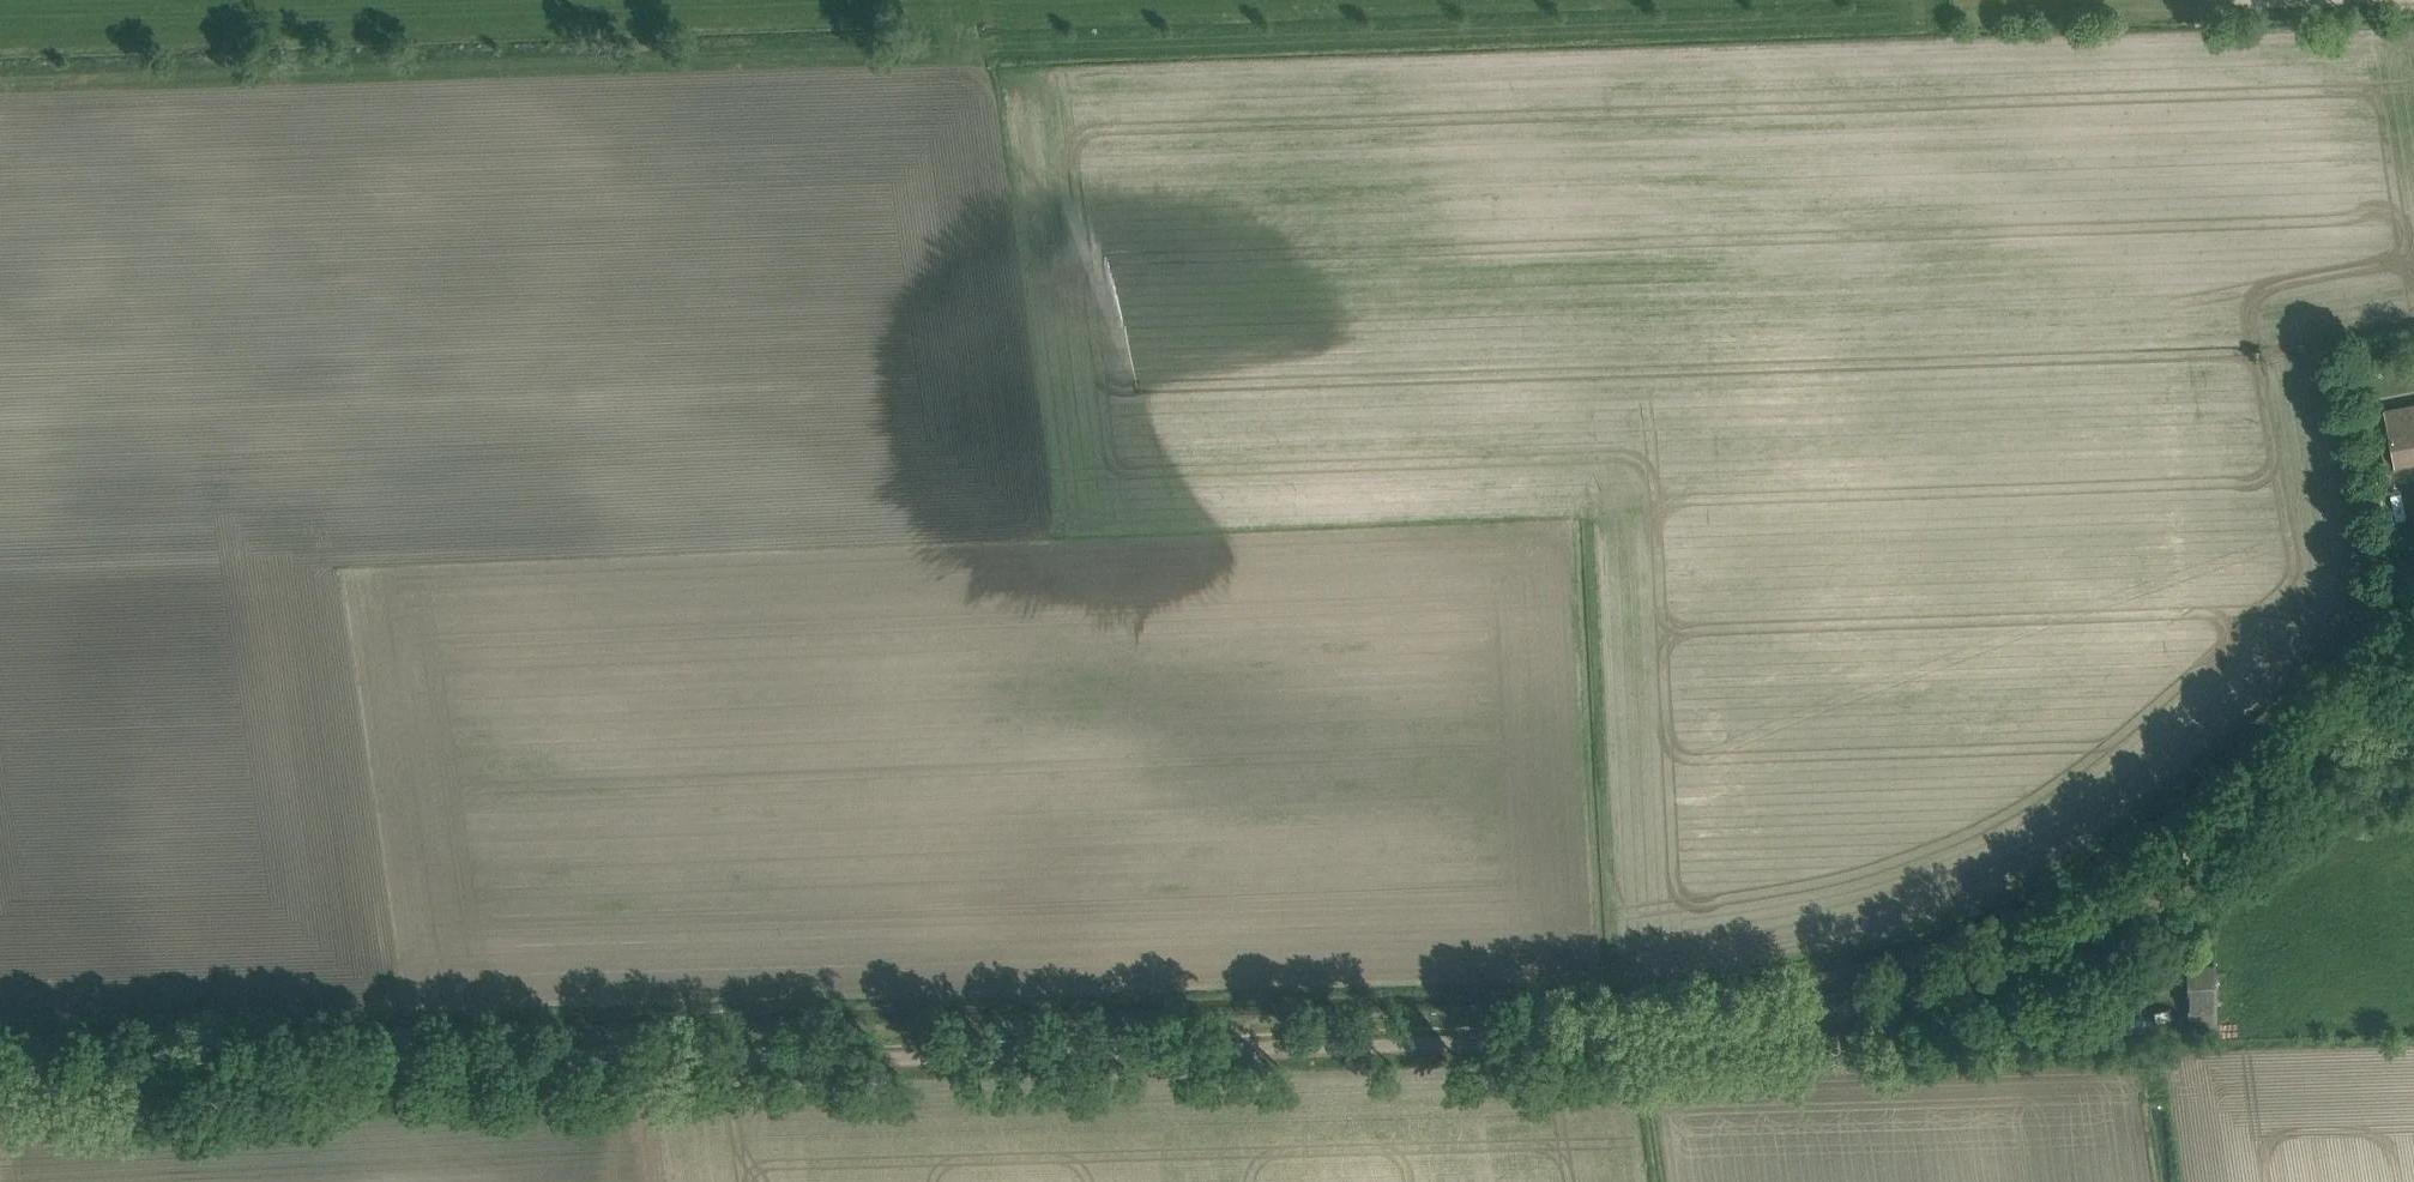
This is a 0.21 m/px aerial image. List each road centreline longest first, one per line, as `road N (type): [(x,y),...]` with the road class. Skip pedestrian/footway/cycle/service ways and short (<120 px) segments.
road 1 (track): [(0,1077),(1522,1037),(1686,1028),(1849,1007),(2025,955),(2140,895),(2301,754),(2413,632)]
road 2 (track): [(1006,45),(0,82)]

